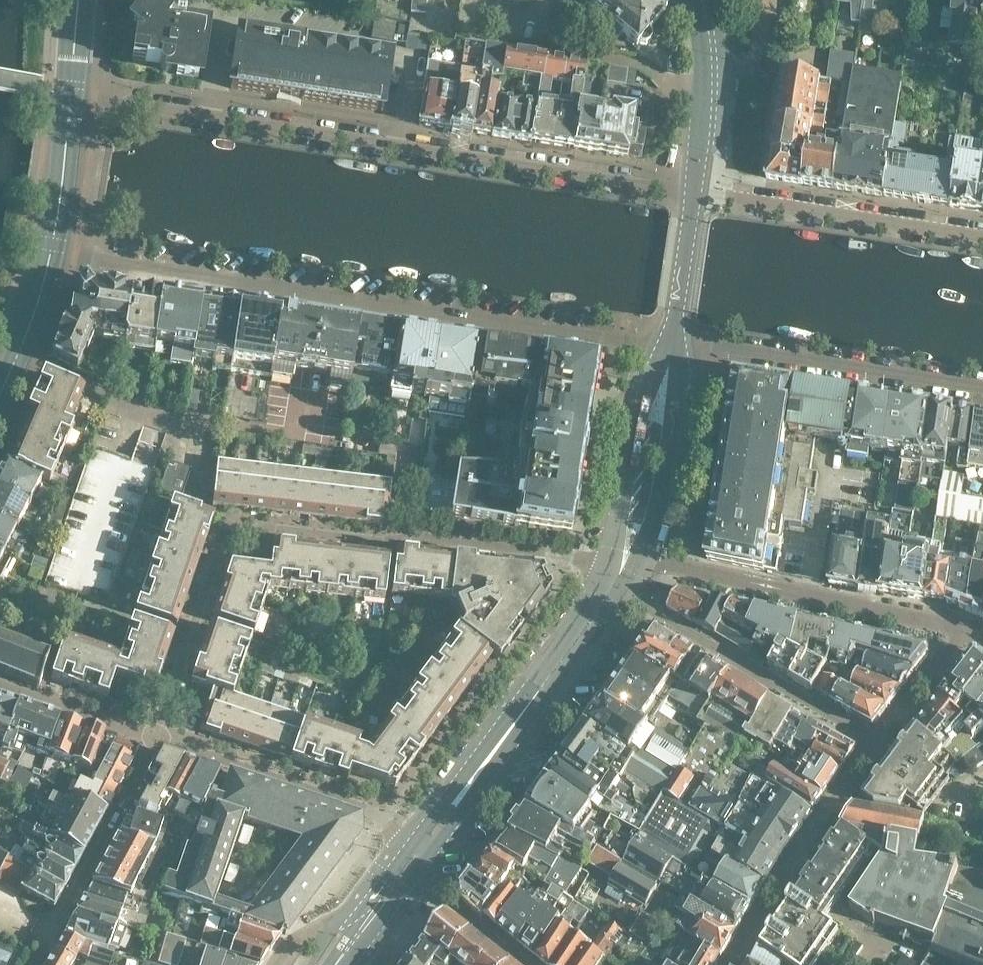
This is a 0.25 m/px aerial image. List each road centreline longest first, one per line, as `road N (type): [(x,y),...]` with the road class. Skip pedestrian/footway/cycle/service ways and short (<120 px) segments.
road 1 (residential): [(52,247),(673,351)]
road 2 (residential): [(692,189),(73,91)]
road 3 (residential): [(630,561),(233,524),(161,733)]
road 4 (tertiary): [(436,823),(630,561)]
road 5 (residential): [(673,351),(982,394)]
road 6 (residential): [(982,233),(692,189)]
road 7 (residential): [(161,733),(436,823)]
road 8 (residential): [(161,733),(37,964)]
road 9 (tertiary): [(630,561),(673,351)]
road 10 (tertiary): [(692,189),(710,61),(697,0)]
road 11 (residential): [(0,683),(161,733)]
road 12 (tertiary): [(673,351),(692,189)]
road 13 (tertiary): [(52,247),(73,91)]
road 14 (tertiary): [(0,382),(52,247)]

